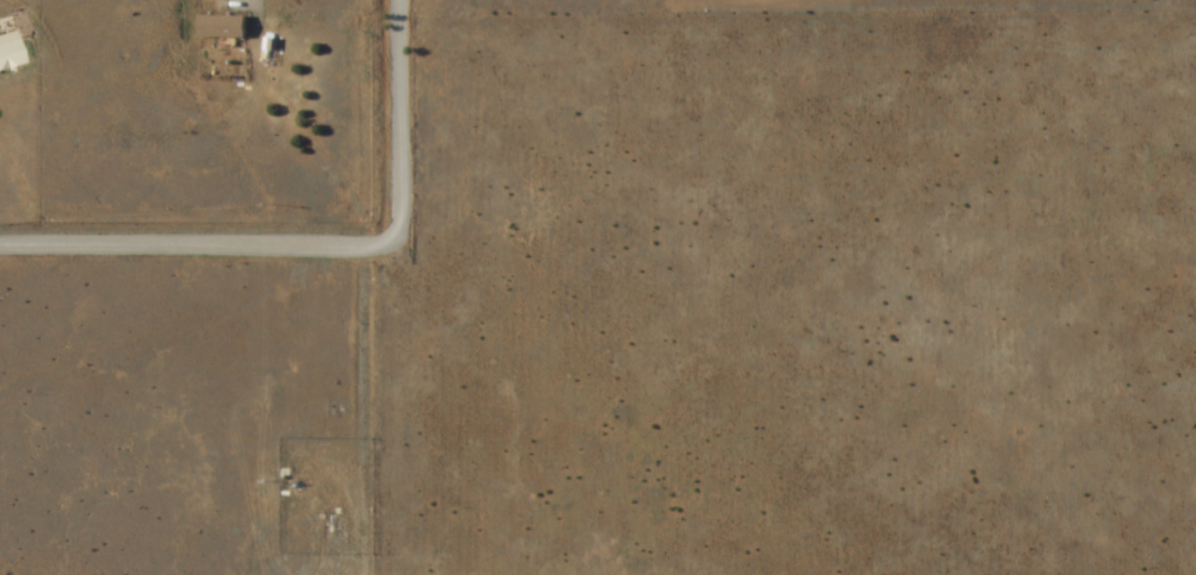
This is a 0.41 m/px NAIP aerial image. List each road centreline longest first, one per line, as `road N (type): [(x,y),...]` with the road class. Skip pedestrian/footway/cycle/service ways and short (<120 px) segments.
road 1 (residential): [(0,247),(387,242),(403,211),(403,0)]

